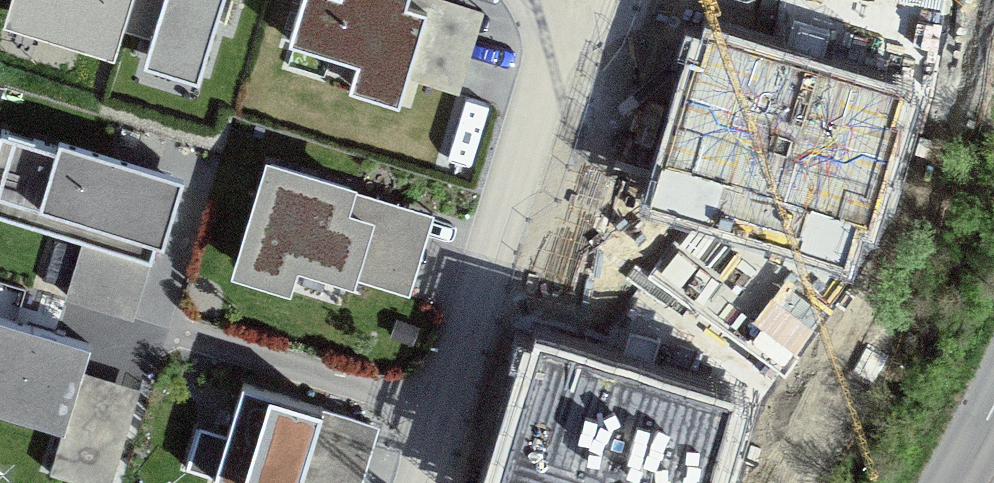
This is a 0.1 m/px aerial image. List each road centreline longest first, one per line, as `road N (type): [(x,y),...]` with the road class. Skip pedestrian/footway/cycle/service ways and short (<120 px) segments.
road 1 (residential): [(416,482),(566,0)]

